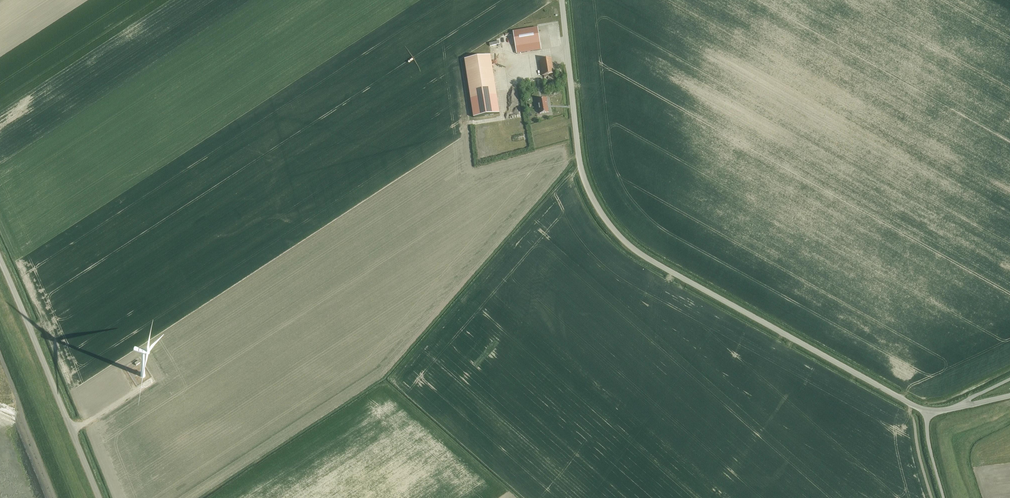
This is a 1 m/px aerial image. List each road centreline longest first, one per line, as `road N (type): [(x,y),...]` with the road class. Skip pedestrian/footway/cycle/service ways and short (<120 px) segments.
road 1 (unclassified): [(925,413),(619,236),(580,164),(563,0)]
road 2 (unclassified): [(100,497),(0,259)]

